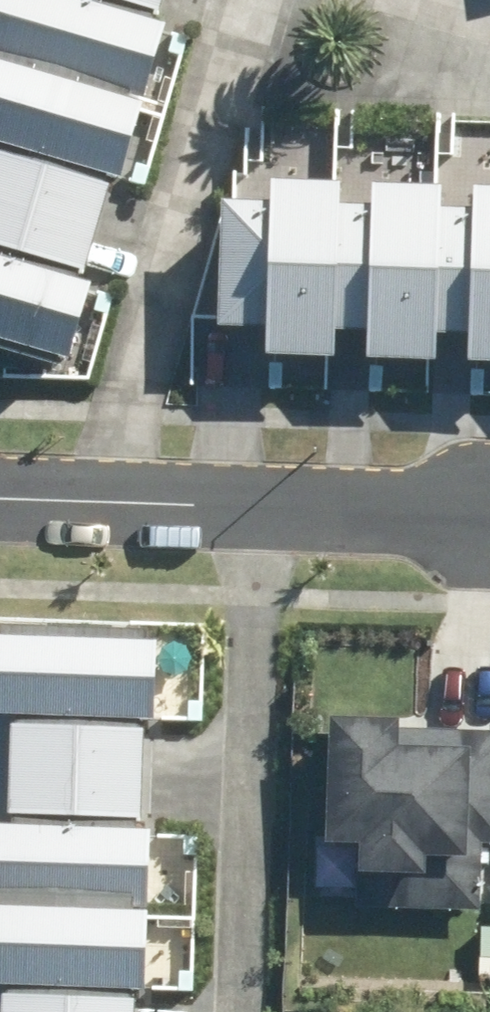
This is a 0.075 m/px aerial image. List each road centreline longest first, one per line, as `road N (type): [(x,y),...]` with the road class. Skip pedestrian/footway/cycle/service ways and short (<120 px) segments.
road 1 (residential): [(256,0),(95,497)]
road 2 (residential): [(243,1011),(271,503)]
road 3 (residential): [(271,503),(489,509)]
road 4 (residential): [(95,497),(271,503)]

